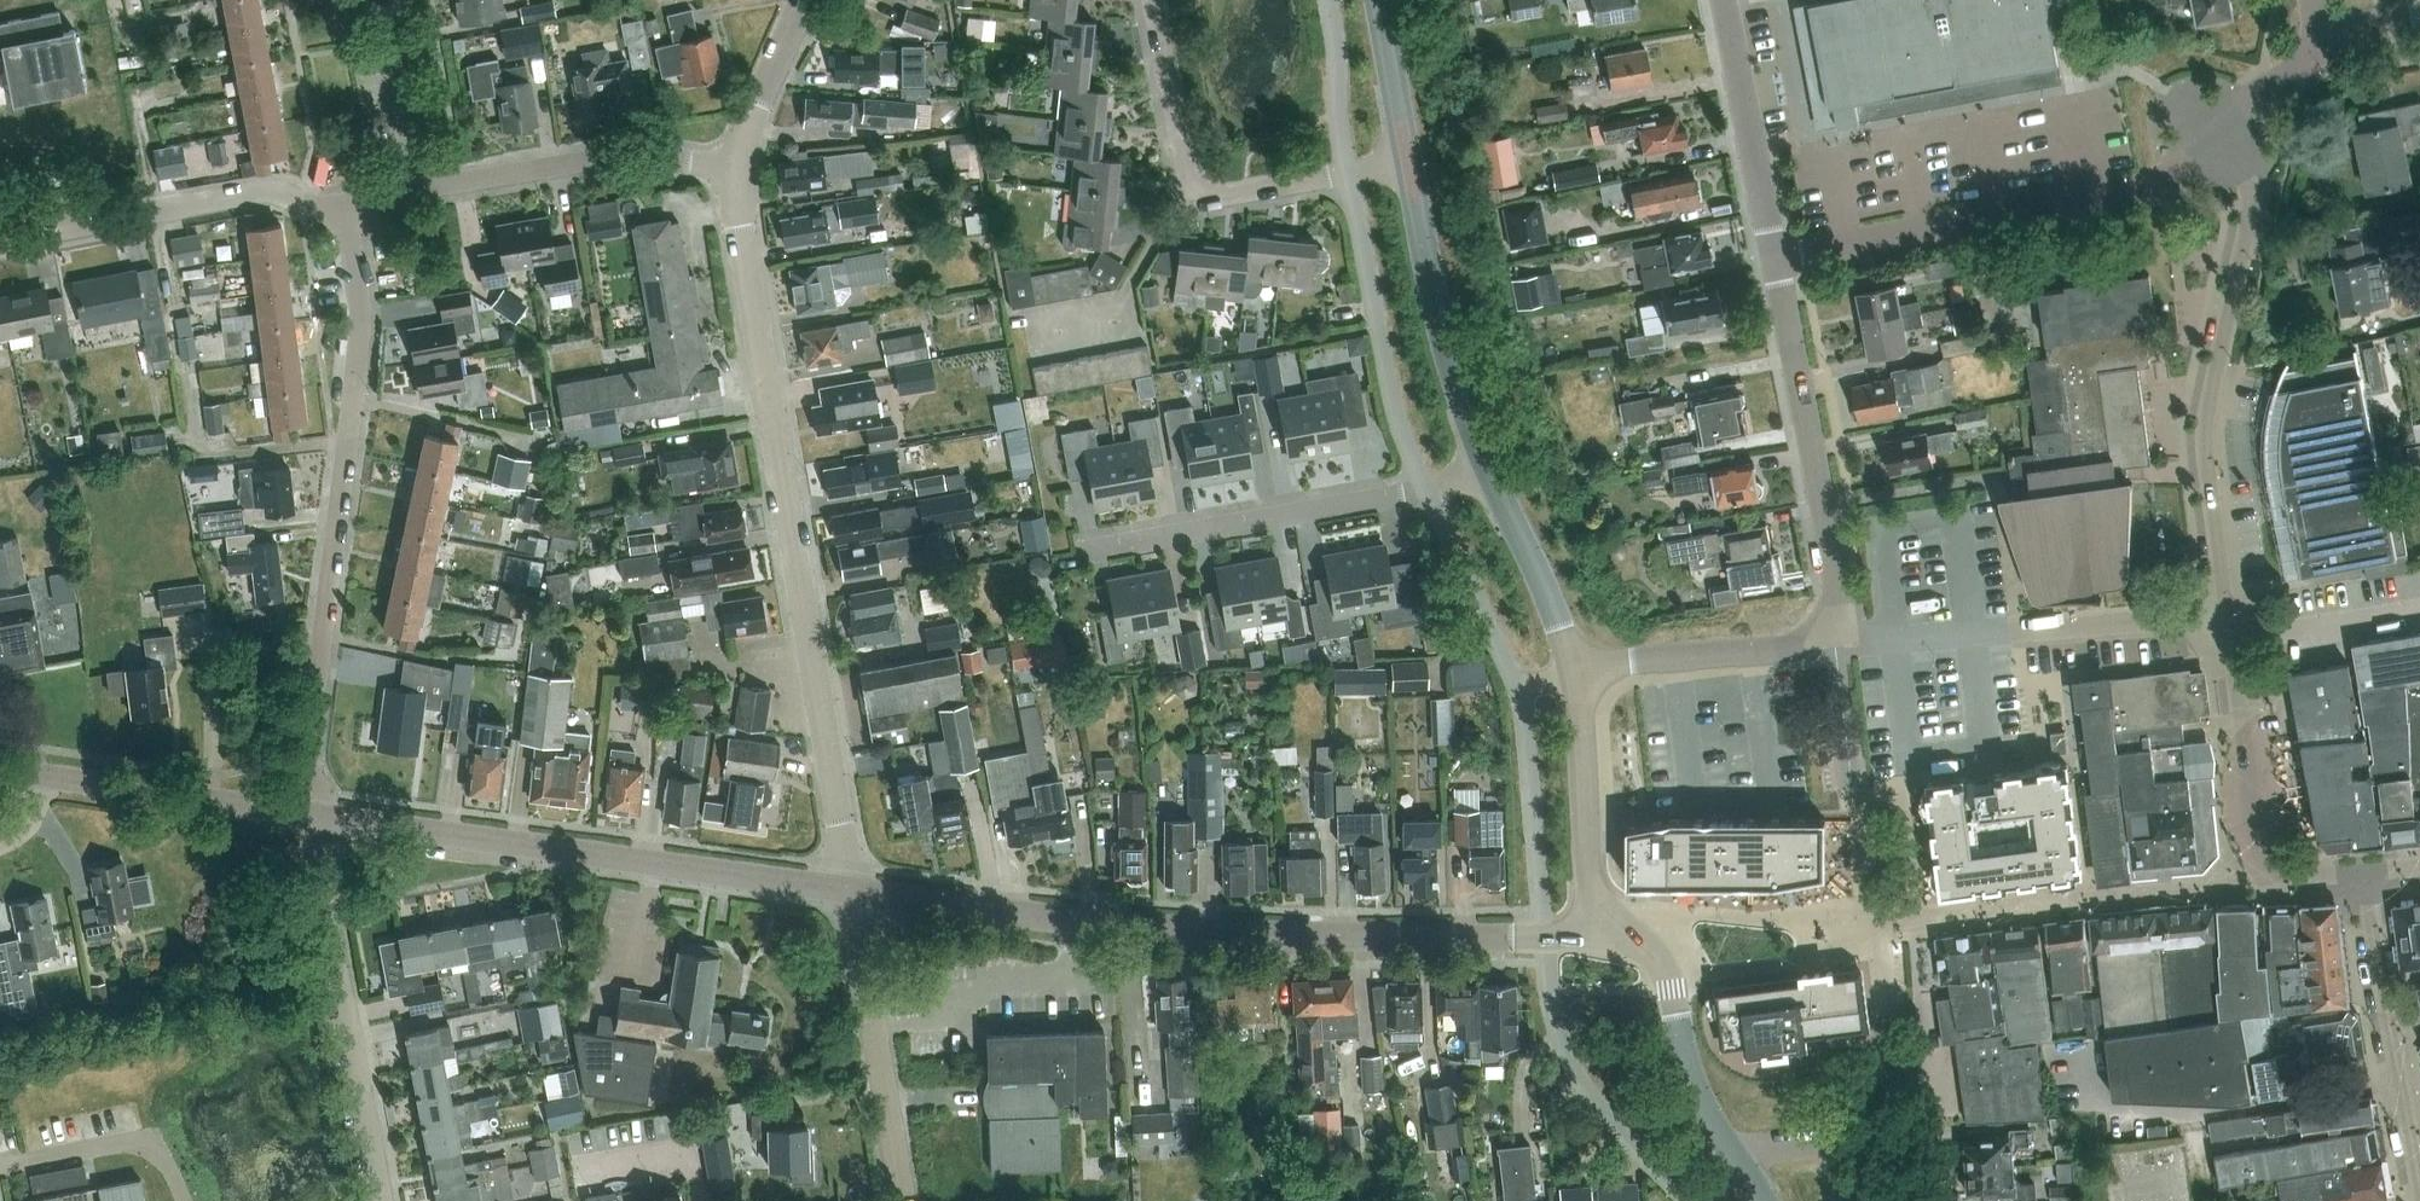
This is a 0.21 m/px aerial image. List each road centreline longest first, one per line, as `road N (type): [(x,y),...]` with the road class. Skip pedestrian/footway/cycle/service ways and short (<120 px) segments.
road 1 (residential): [(854,892),(735,173)]
road 2 (unclassified): [(1517,936),(1201,932),(854,892)]
road 3 (residential): [(316,815),(306,743),(361,342),(345,205)]
road 4 (unclassified): [(854,892),(316,815)]
road 5 (residential): [(2221,133),(2253,202),(2207,416),(2227,613)]
road 6 (residential): [(1772,257),(2130,185),(2221,133)]
road 7 (residential): [(1409,160),(1204,192),(1185,172),(1153,0)]
road 8 (residential): [(2227,613),(1835,641)]
road 9 (residential): [(389,1200),(316,815)]
road 10 (residential): [(1835,641),(1838,594),(1772,257)]
road 11 (residential): [(2227,613),(2261,880),(2366,870)]
road 12 (residential): [(1430,489),(1074,553)]
road 13 (residential): [(0,241),(262,190),(321,208),(345,205)]
road 14 (residential): [(419,186),(639,151),(735,173)]
road 15 (tertiary): [(1409,160),(1436,306),(1487,468)]
road 16 (residential): [(903,1200),(854,892)]
road 17 (residential): [(2366,870),(2419,1174)]
road 18 (unclassified): [(316,815),(42,775)]
road 19 (residential): [(1572,671),(1520,686),(1430,489)]
road 20 (tertiary): [(1572,671),(1588,871),(1609,934)]
road 21 (residential): [(1835,641),(1572,671)]
road 22 (residential): [(1772,257),(1727,0)]
road 23 (residential): [(1868,926),(1811,910),(1688,909),(1677,916),(1664,958)]
road 24 (tertiary): [(1487,468),(1544,584),(1572,671)]
road 25 (residential): [(1664,958),(1710,977),(1818,961),(1868,926)]
road 26 (residential): [(1899,1200),(1895,1149),(1874,1137),(1735,1156)]
road 27 (tertiary): [(1664,958),(1691,1077),(1735,1156)]
road 28 (residential): [(419,186),(386,0)]
road 29 (residential): [(735,173),(808,0)]
road 30 (residential): [(700,1200),(690,1149),(575,1169)]
road 31 (tertiary): [(1379,0),(1409,160)]
road 32 (residential): [(2221,133),(2253,97),(2324,41)]
road 33 (residential): [(1868,926),(1856,891),(1864,799)]
road 34 (residential): [(1910,796),(1925,918)]

